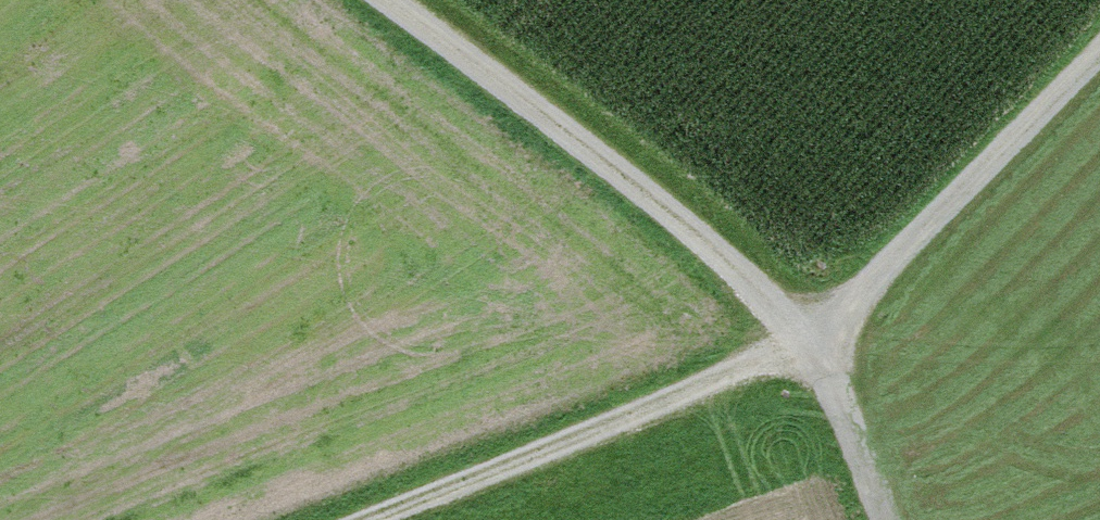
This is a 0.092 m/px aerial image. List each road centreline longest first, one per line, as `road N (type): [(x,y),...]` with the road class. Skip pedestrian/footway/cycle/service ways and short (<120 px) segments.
road 1 (track): [(397,519),(469,495),(816,334),(1099,39)]
road 2 (track): [(883,519),(816,334),(407,0)]

